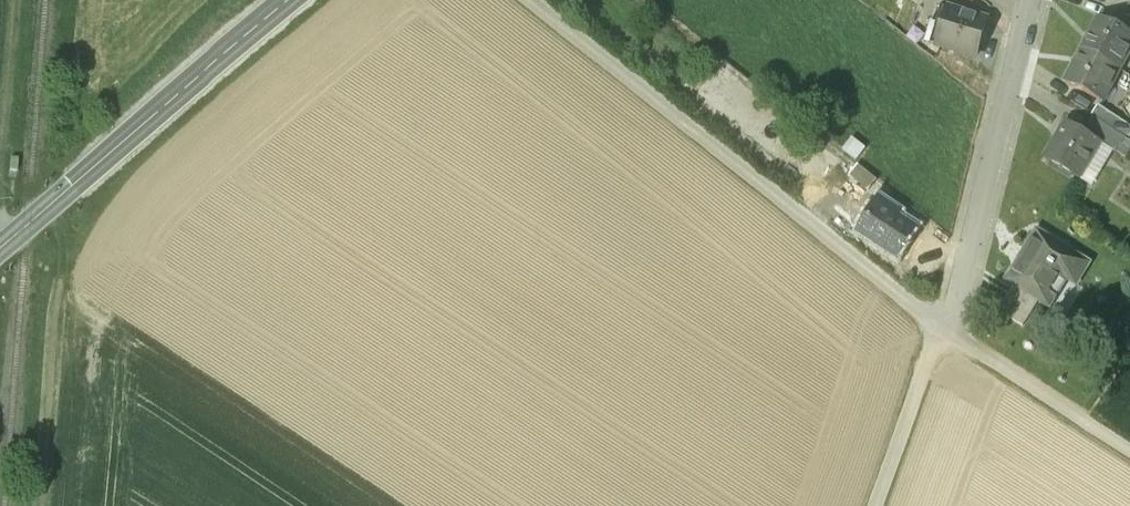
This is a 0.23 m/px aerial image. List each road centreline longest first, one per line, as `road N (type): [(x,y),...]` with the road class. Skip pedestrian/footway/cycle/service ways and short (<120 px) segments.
road 1 (track): [(524,0),(951,337),(1129,454)]
road 2 (secondary): [(0,253),(287,0)]
road 3 (residential): [(1030,0),(951,337)]
road 4 (track): [(44,215),(55,228),(36,505)]
road 5 (track): [(17,0),(0,202)]
road 6 (track): [(875,505),(924,369),(951,337)]

